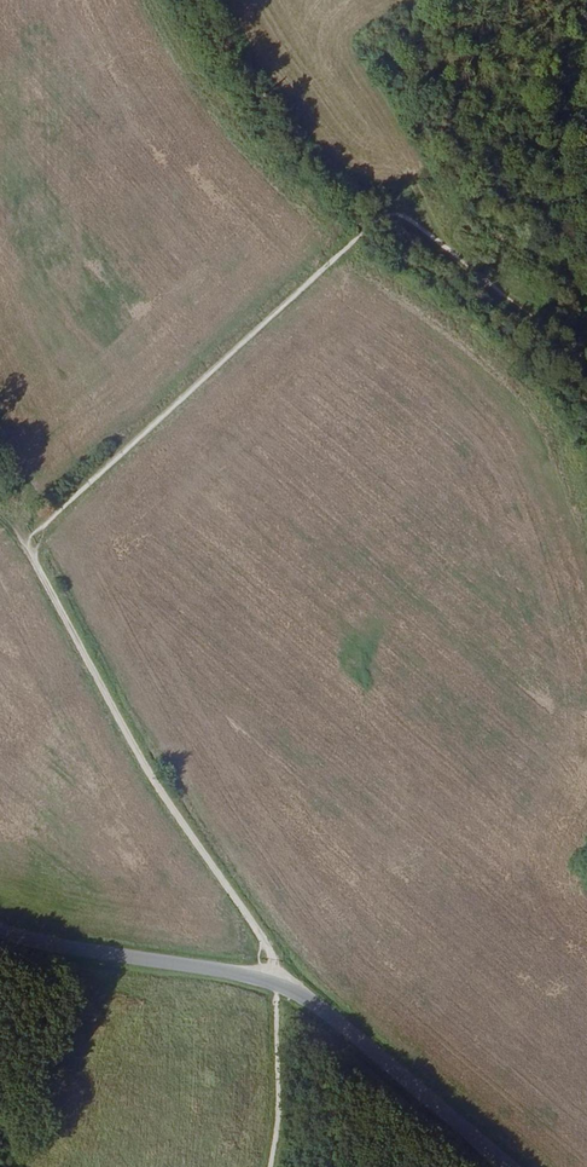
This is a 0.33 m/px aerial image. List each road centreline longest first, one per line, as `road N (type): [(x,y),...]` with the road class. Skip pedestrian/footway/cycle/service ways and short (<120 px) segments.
road 1 (track): [(271,1166),(279,1115),(273,961),(142,766),(19,530),(33,479)]
road 2 (unclassified): [(0,929),(277,984),(340,1022),(511,1166)]
road 3 (track): [(370,225),(25,542)]
road 4 (track): [(586,346),(380,216)]

